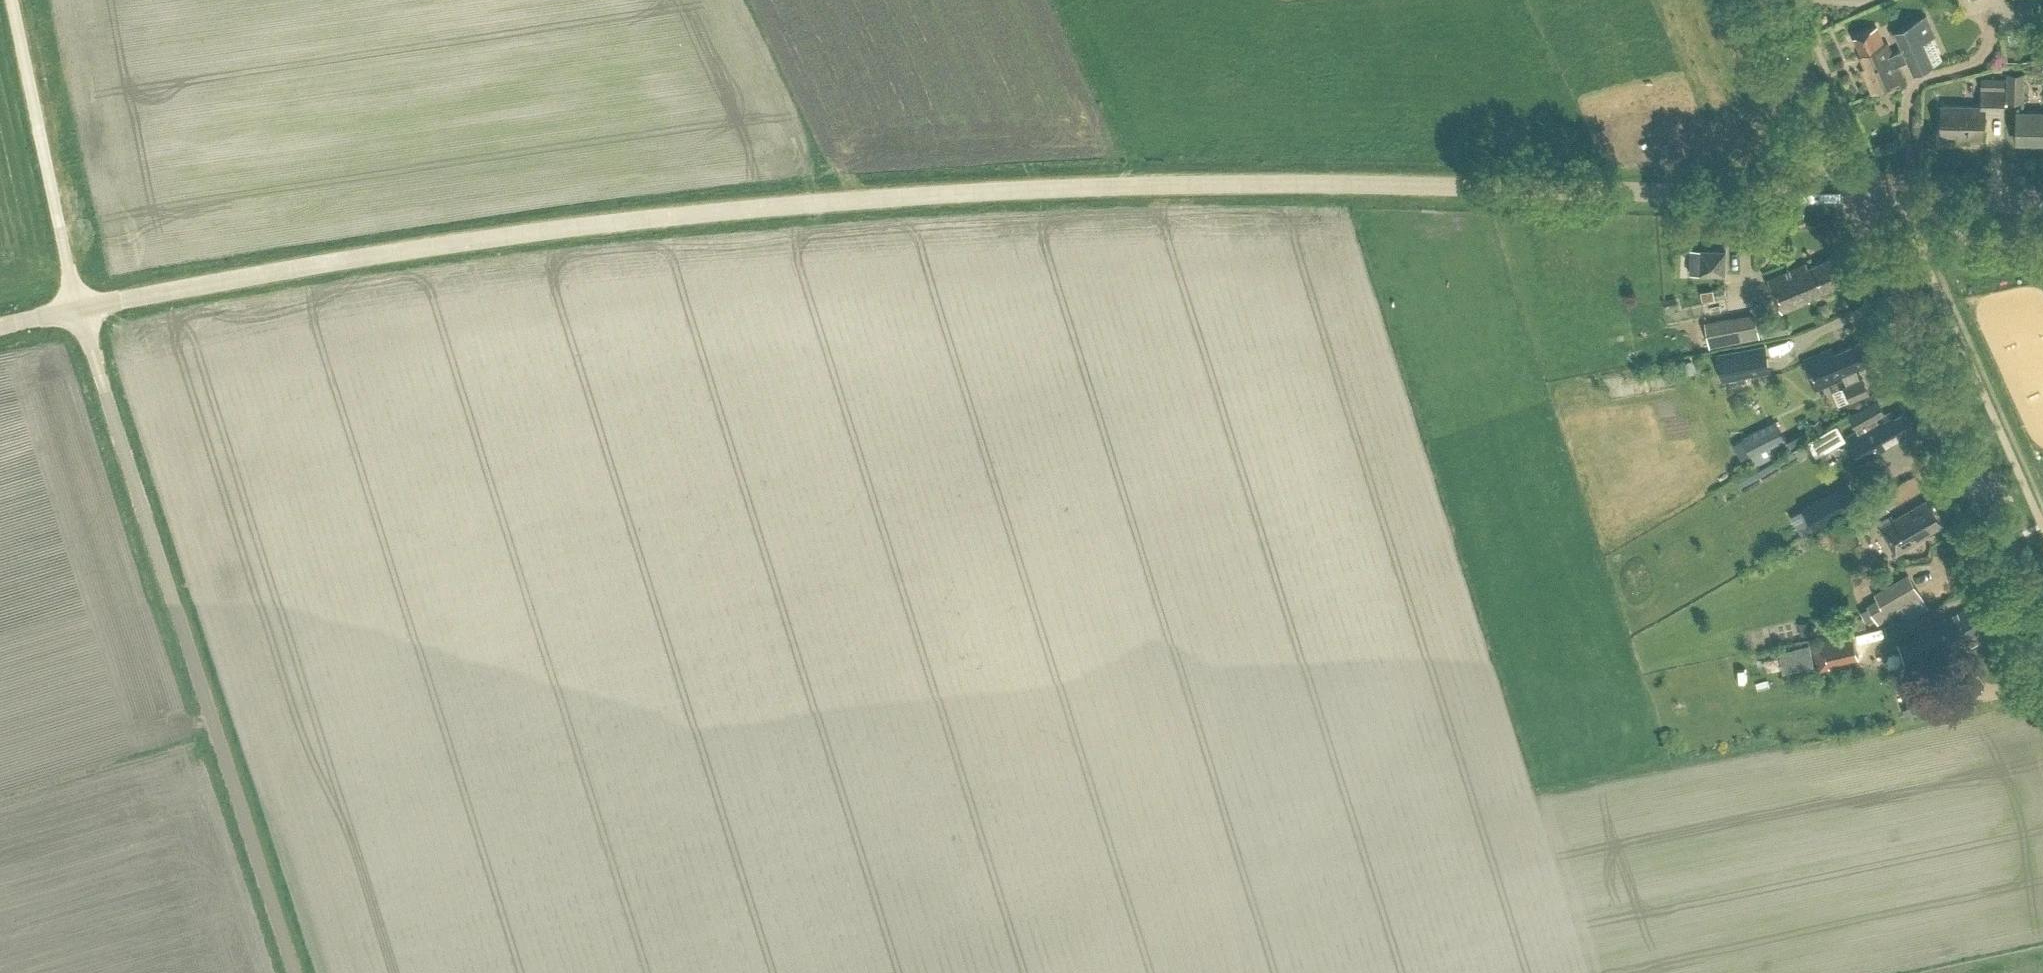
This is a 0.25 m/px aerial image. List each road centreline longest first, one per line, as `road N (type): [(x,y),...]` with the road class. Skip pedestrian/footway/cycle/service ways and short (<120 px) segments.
road 1 (tertiary): [(77,308),(491,236),(785,205),(1050,189),(1306,181),(1858,200)]
road 2 (unclassified): [(295,972),(77,308)]
road 3 (unclassified): [(2042,628),(1858,200)]
road 4 (unclassified): [(77,308),(12,0)]
road 5 (unclassified): [(1858,200),(1771,0)]
road 6 (tertiary): [(2042,204),(1858,200)]

